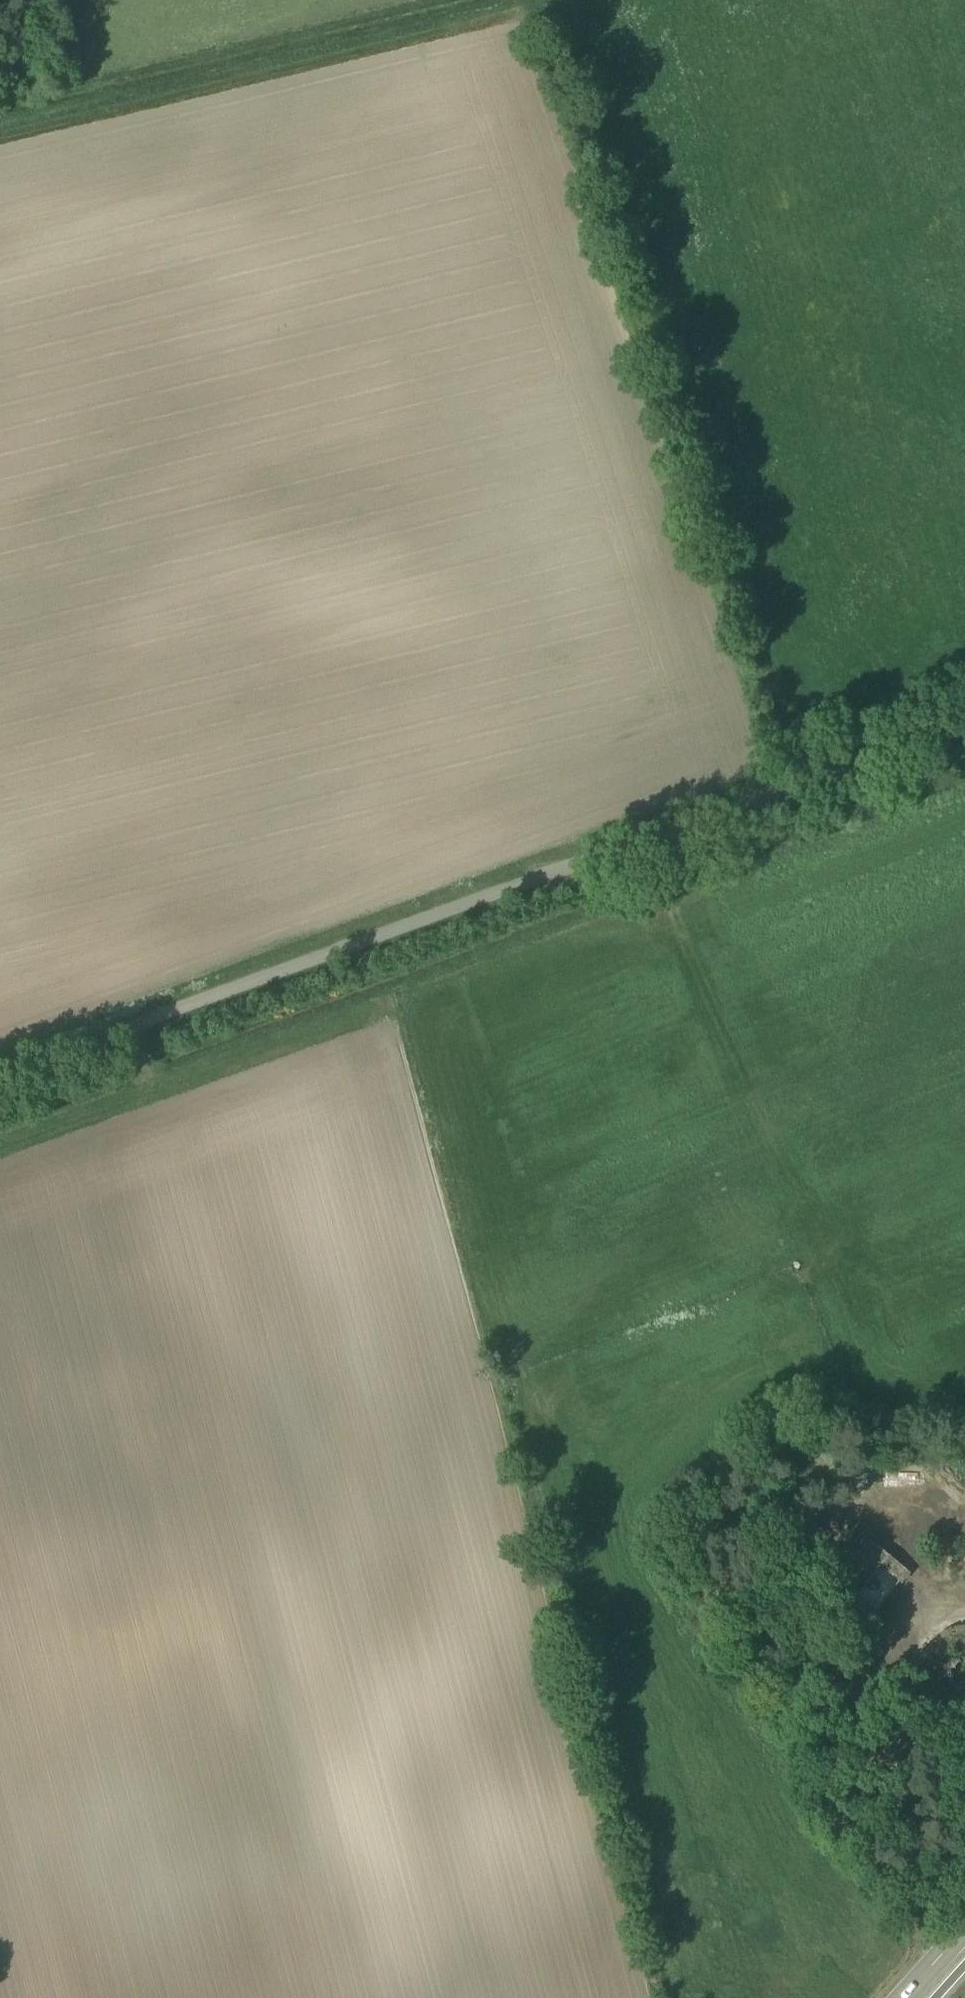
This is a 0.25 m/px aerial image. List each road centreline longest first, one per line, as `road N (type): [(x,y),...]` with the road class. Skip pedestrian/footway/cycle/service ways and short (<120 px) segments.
road 1 (unclassified): [(0,1079),(964,722)]

